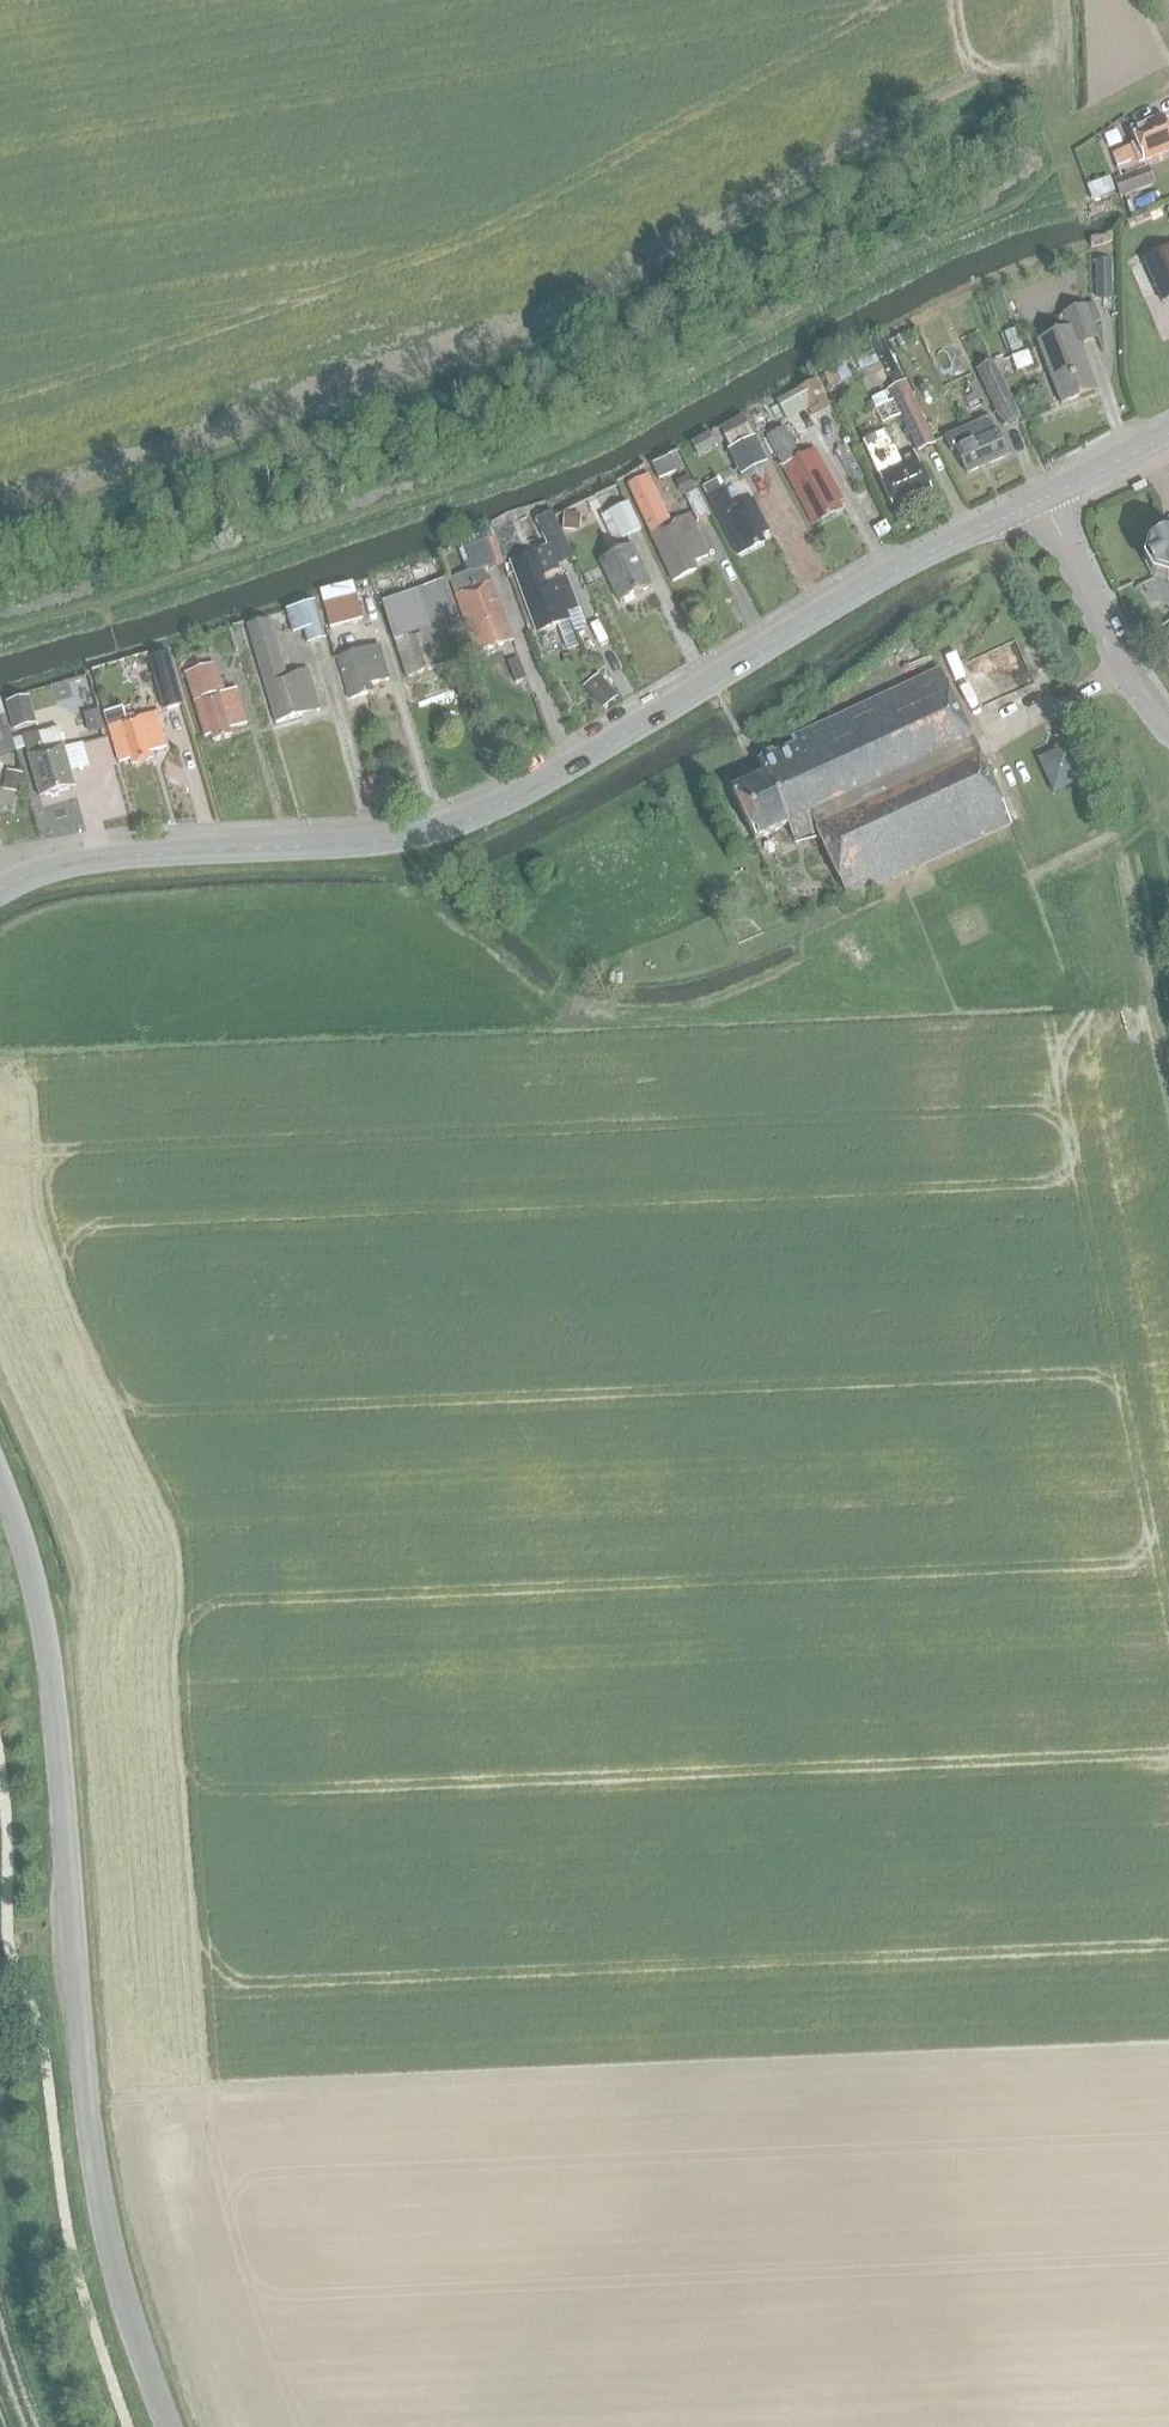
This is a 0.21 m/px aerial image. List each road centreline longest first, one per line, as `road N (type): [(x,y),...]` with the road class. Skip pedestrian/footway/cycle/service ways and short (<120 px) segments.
road 1 (tertiary): [(0,885),(58,862),(127,852),(393,838),(453,824),(510,801),(917,558),(1042,498)]
road 2 (tertiary): [(171,2426),(125,2294),(94,2167),(53,1668),(37,1585),(0,1472)]
road 3 (unclassified): [(1168,725),(1127,668),(1042,498)]
road 4 (tertiary): [(1042,498),(1168,432)]

